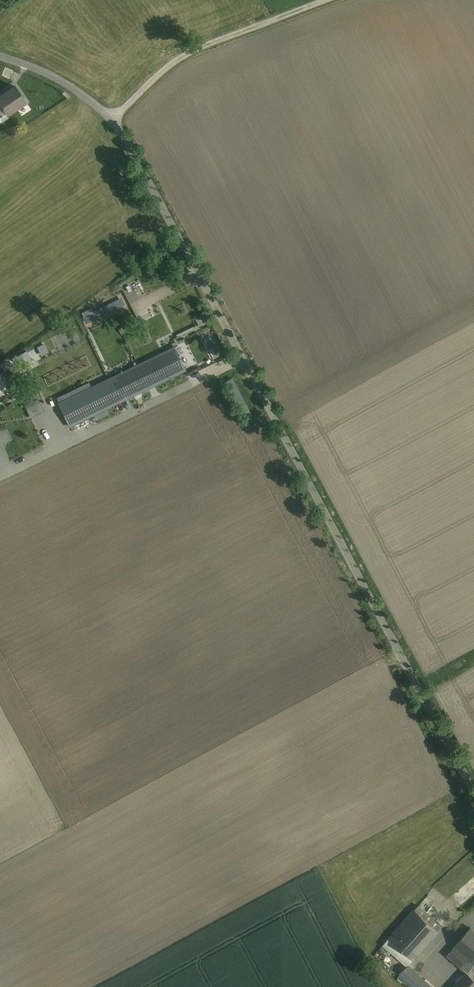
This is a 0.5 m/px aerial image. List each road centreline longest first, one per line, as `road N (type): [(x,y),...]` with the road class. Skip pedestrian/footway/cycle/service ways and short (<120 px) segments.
road 1 (unclassified): [(0,57),(58,79),(111,120),(131,149),(473,793)]

